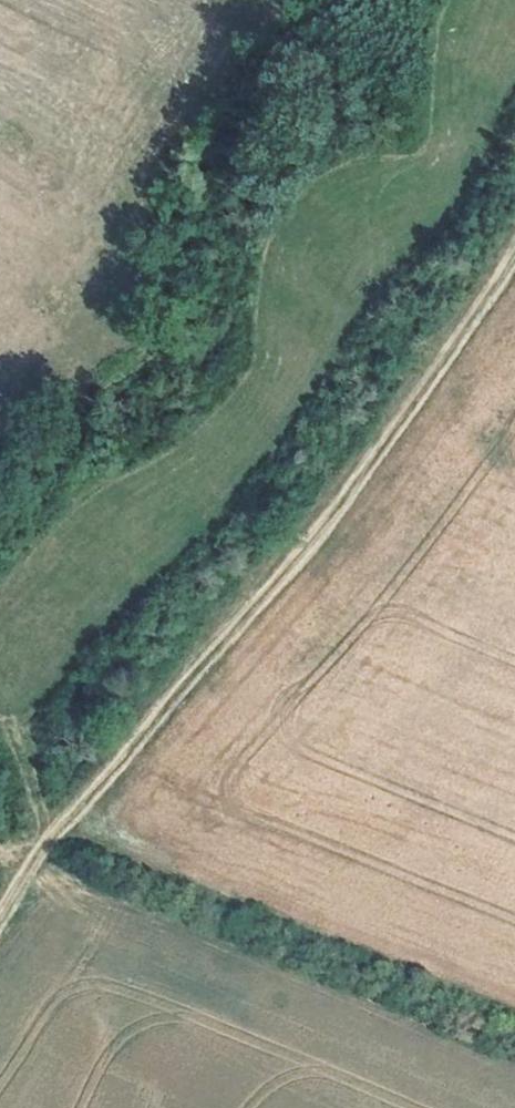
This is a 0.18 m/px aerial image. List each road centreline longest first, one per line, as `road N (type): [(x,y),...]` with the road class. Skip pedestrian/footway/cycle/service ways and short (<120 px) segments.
road 1 (track): [(0,914),(187,668),(377,460),(514,249)]

